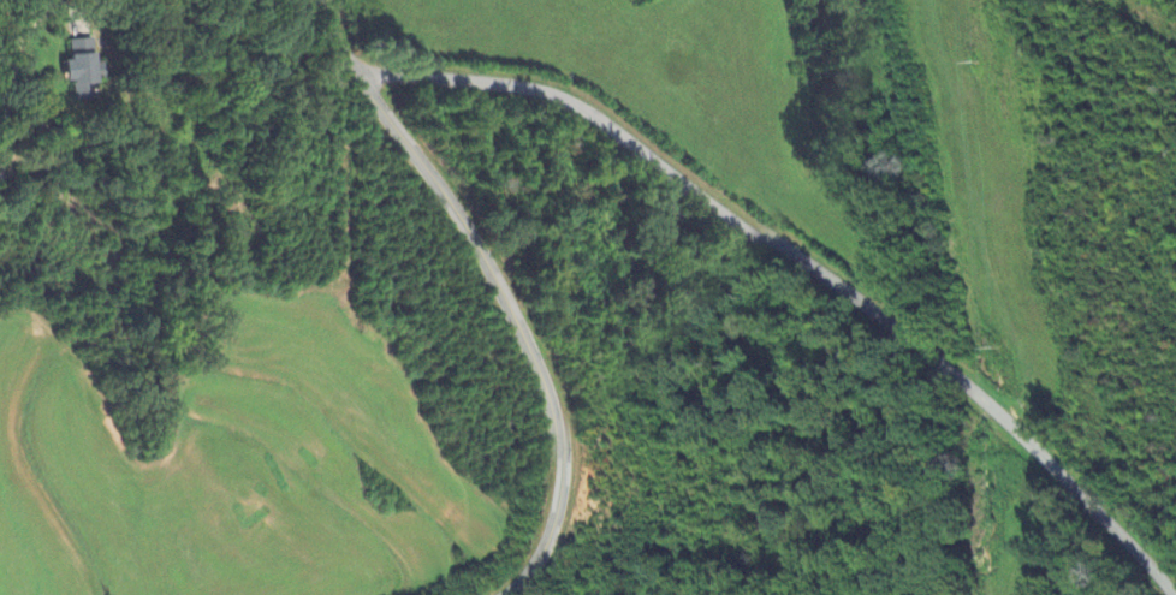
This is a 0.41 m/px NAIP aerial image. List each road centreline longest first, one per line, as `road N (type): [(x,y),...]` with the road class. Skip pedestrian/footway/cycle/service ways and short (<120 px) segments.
road 1 (residential): [(1172,594),(973,398),(592,107),(547,88),(406,72),(367,77)]
road 2 (tertiary): [(500,594),(537,554),(559,498),(554,407),(325,0)]

